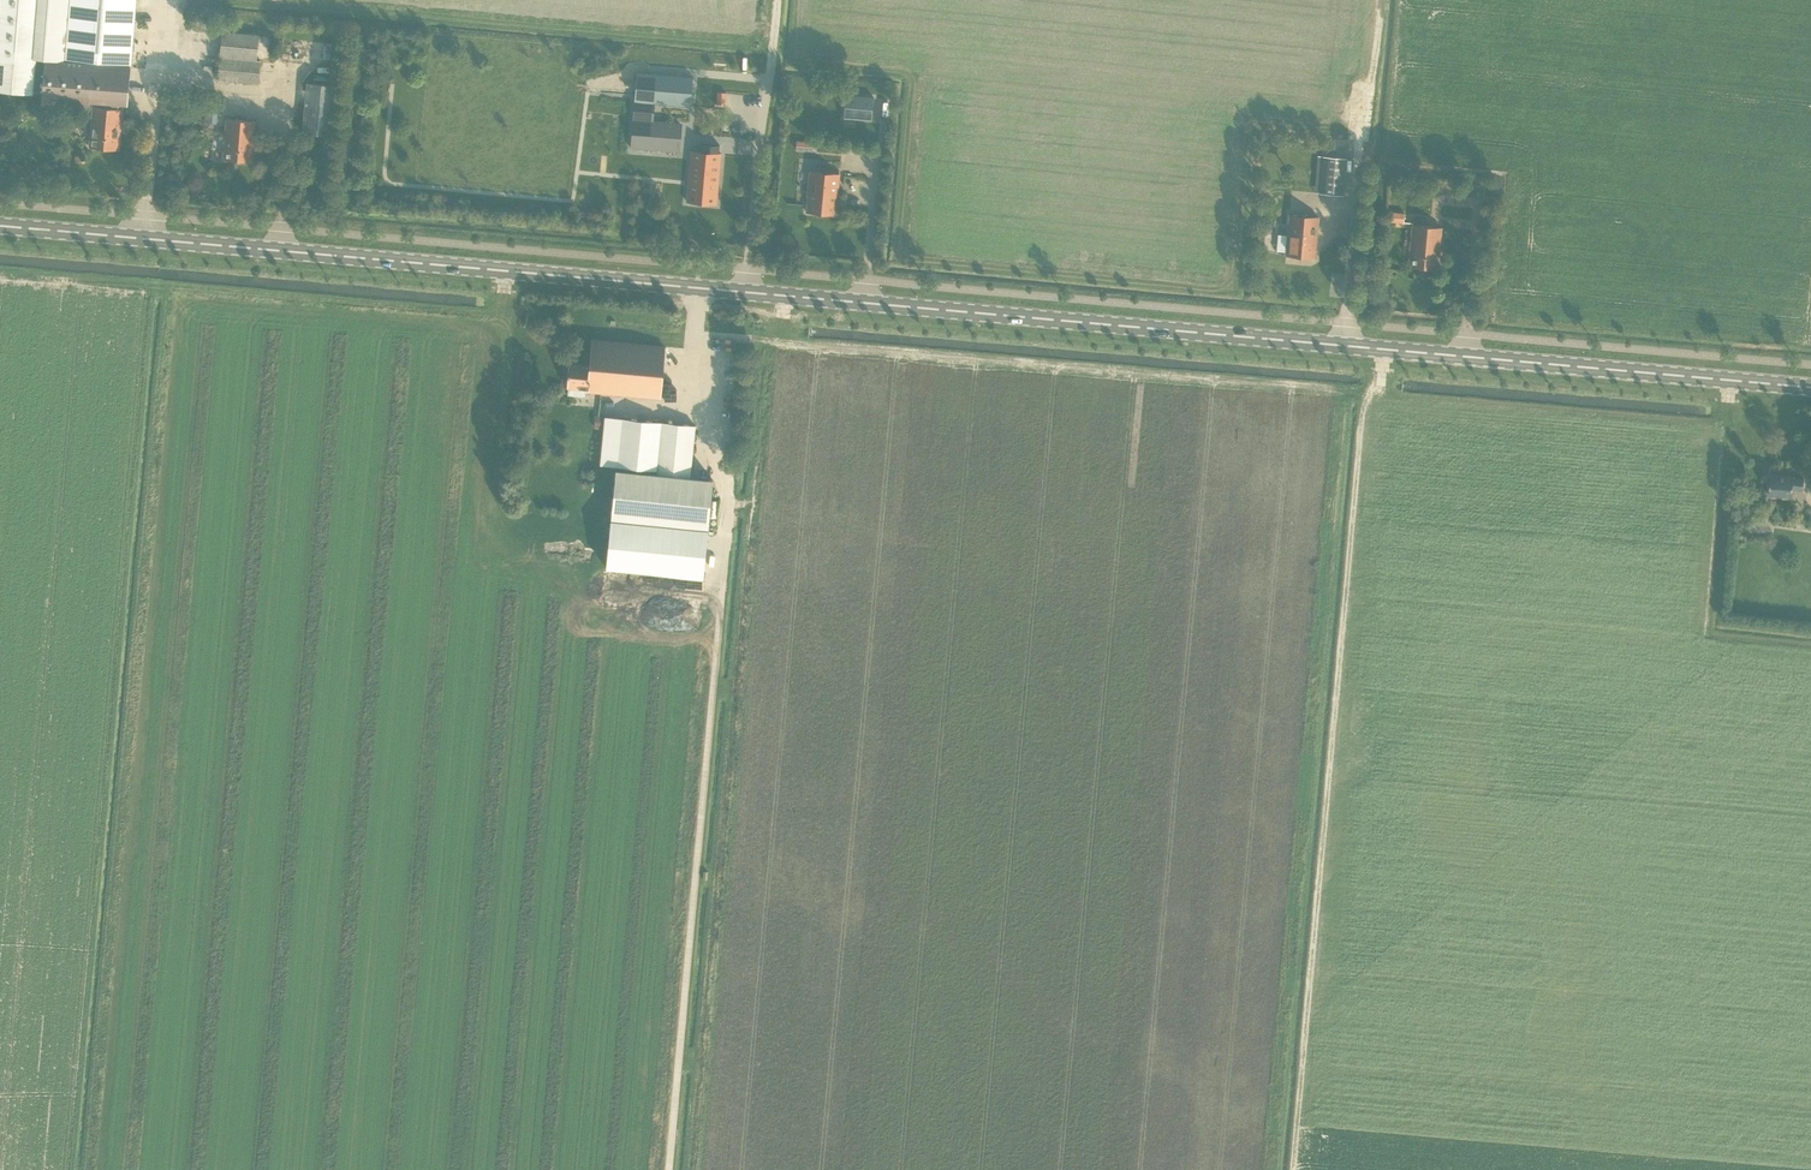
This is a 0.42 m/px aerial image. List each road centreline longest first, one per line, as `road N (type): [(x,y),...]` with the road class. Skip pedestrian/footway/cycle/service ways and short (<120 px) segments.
road 1 (secondary): [(1810,386),(0,224)]
road 2 (track): [(1379,347),(1370,378),(1296,1169)]
road 3 (track): [(670,1169),(722,580)]
road 4 (track): [(633,71),(769,86)]

